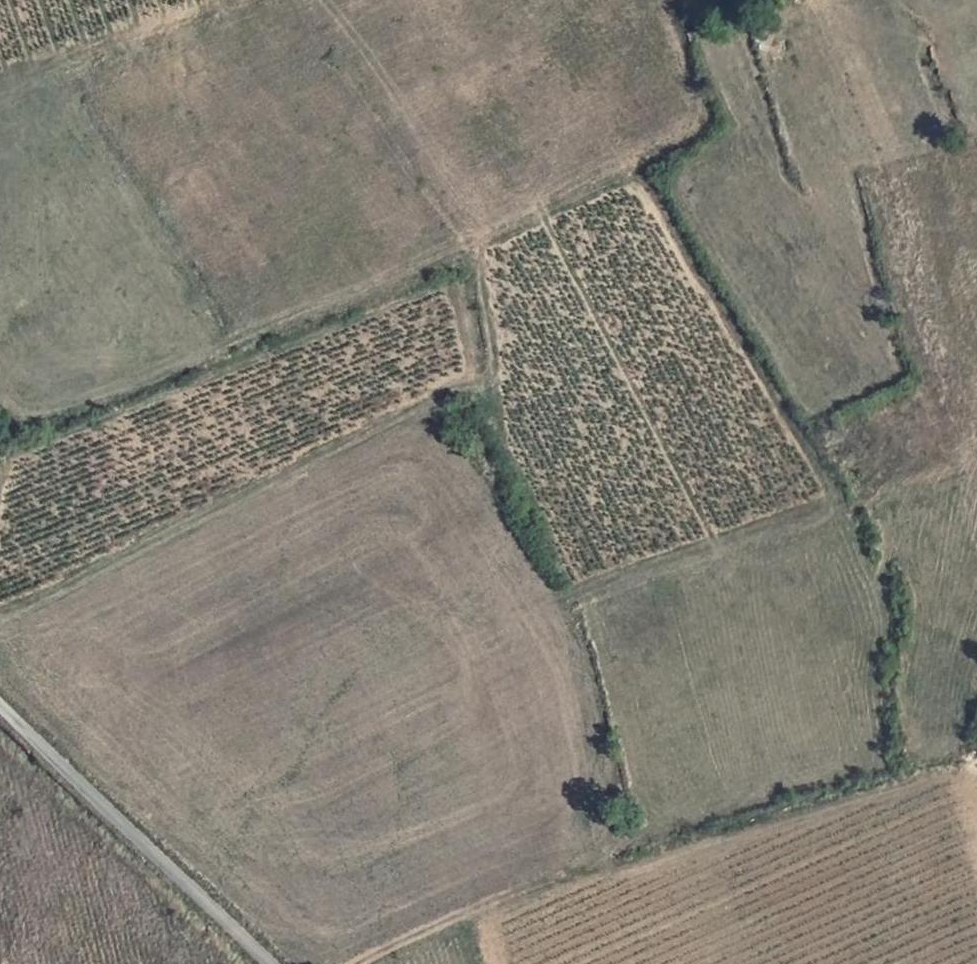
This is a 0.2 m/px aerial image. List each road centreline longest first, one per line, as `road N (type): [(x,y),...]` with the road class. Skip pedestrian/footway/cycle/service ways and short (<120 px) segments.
road 1 (unclassified): [(276,963),(0,706)]

